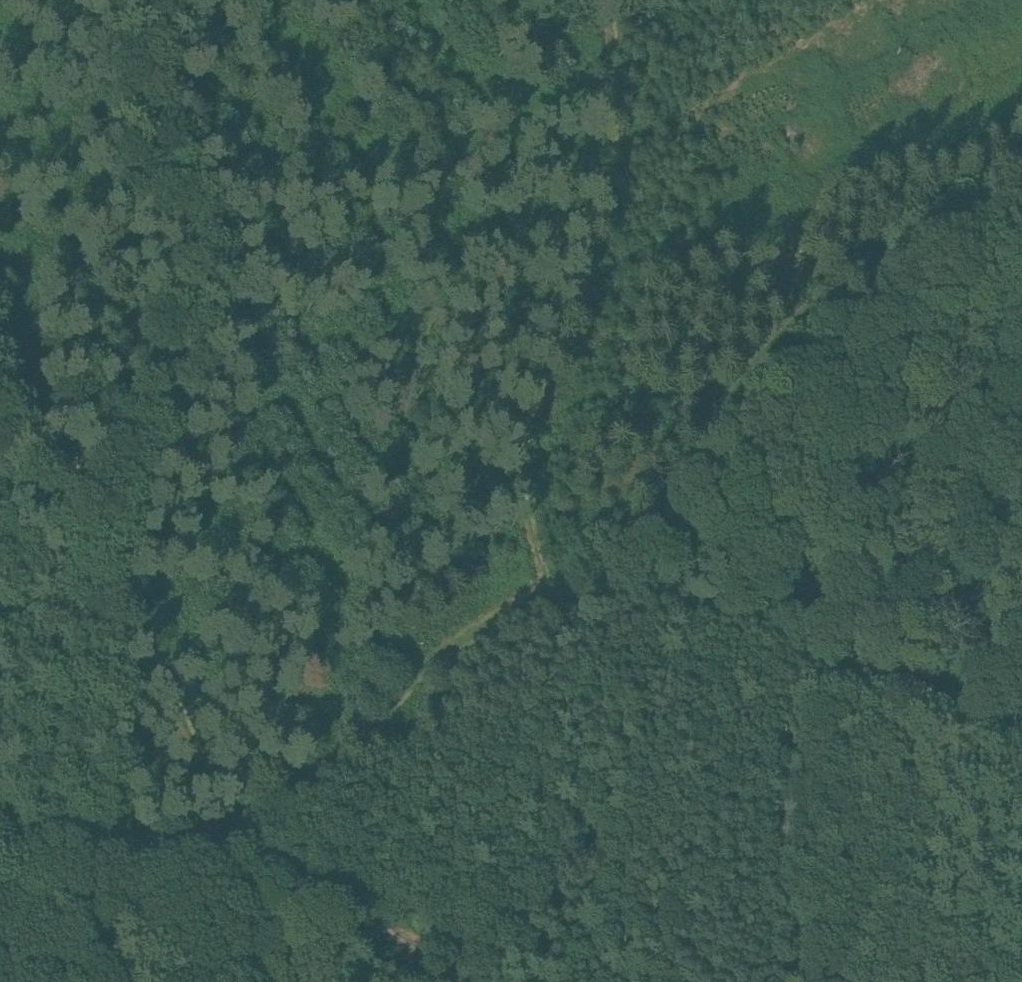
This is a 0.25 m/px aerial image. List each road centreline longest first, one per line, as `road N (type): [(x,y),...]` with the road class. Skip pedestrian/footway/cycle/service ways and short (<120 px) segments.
road 1 (track): [(84,844),(108,563),(135,455),(191,331),(203,268),(156,118),(166,0)]
road 2 (track): [(550,590),(658,525),(773,348),(907,223),(1021,166)]
road 3 (track): [(252,824),(312,796),(354,760),(442,657),(550,590)]
road 4 (track): [(84,844),(252,824)]

